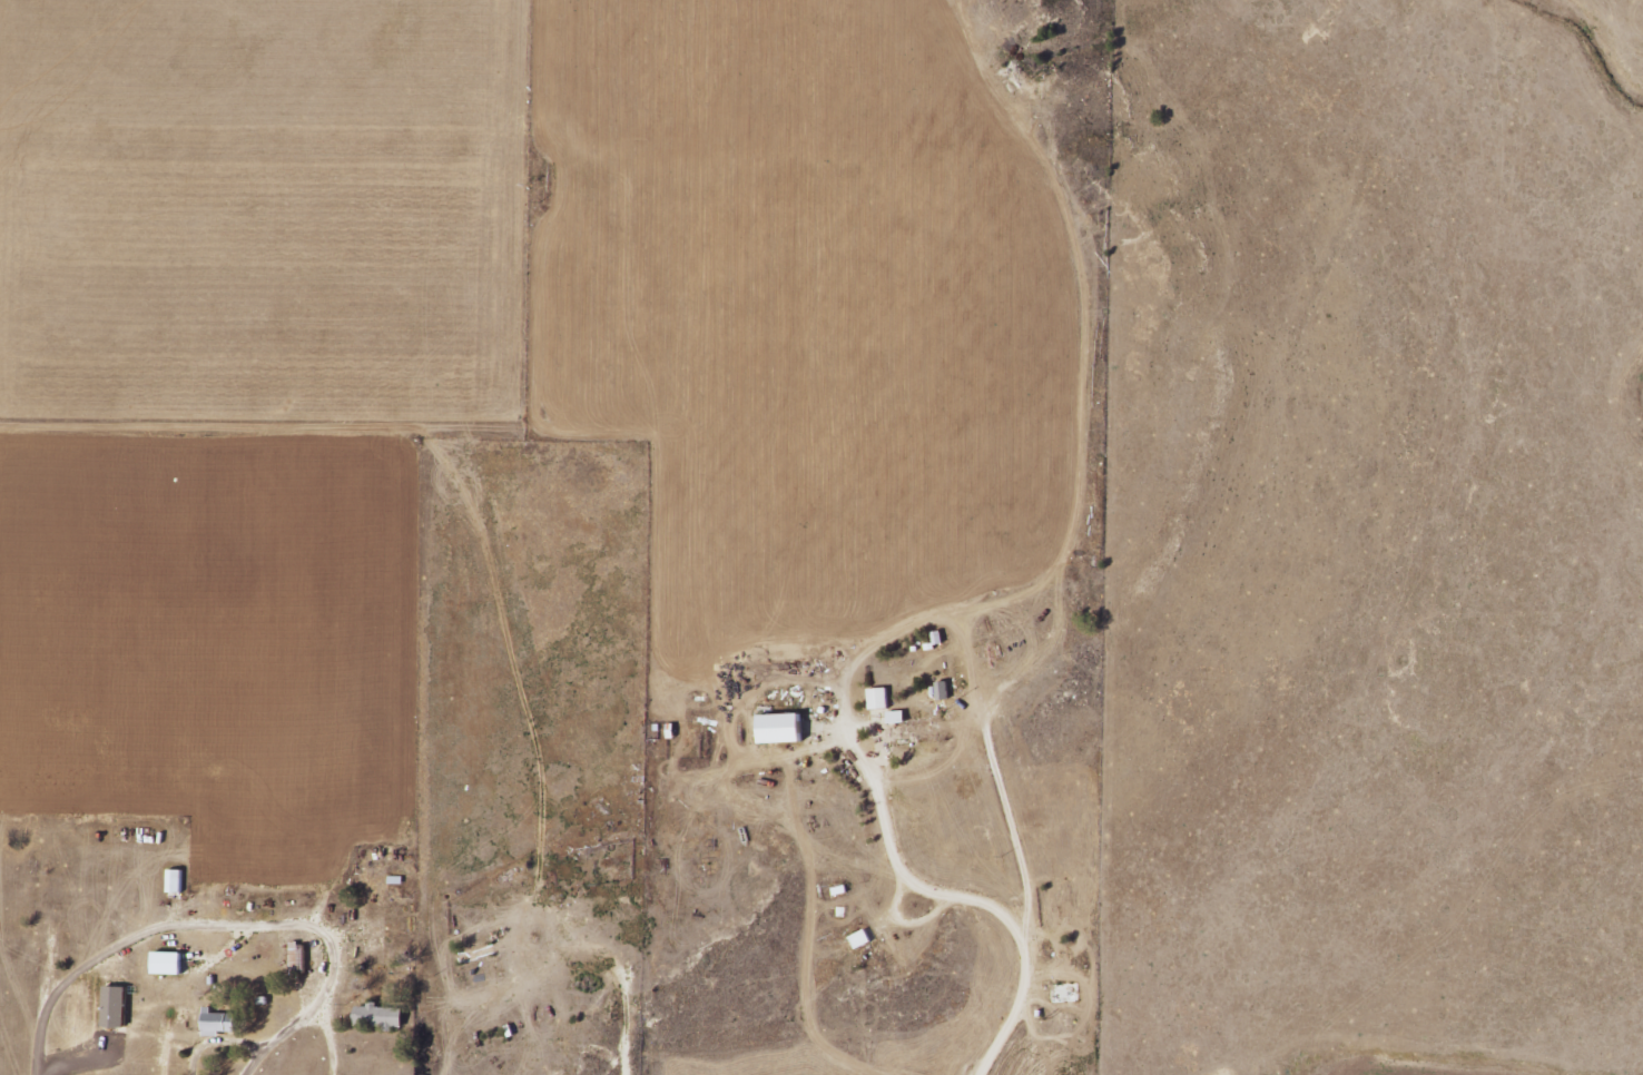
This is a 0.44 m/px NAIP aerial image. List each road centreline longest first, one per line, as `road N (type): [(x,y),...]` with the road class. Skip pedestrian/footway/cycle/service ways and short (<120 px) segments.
road 1 (residential): [(351,1074),(565,768),(562,0)]

